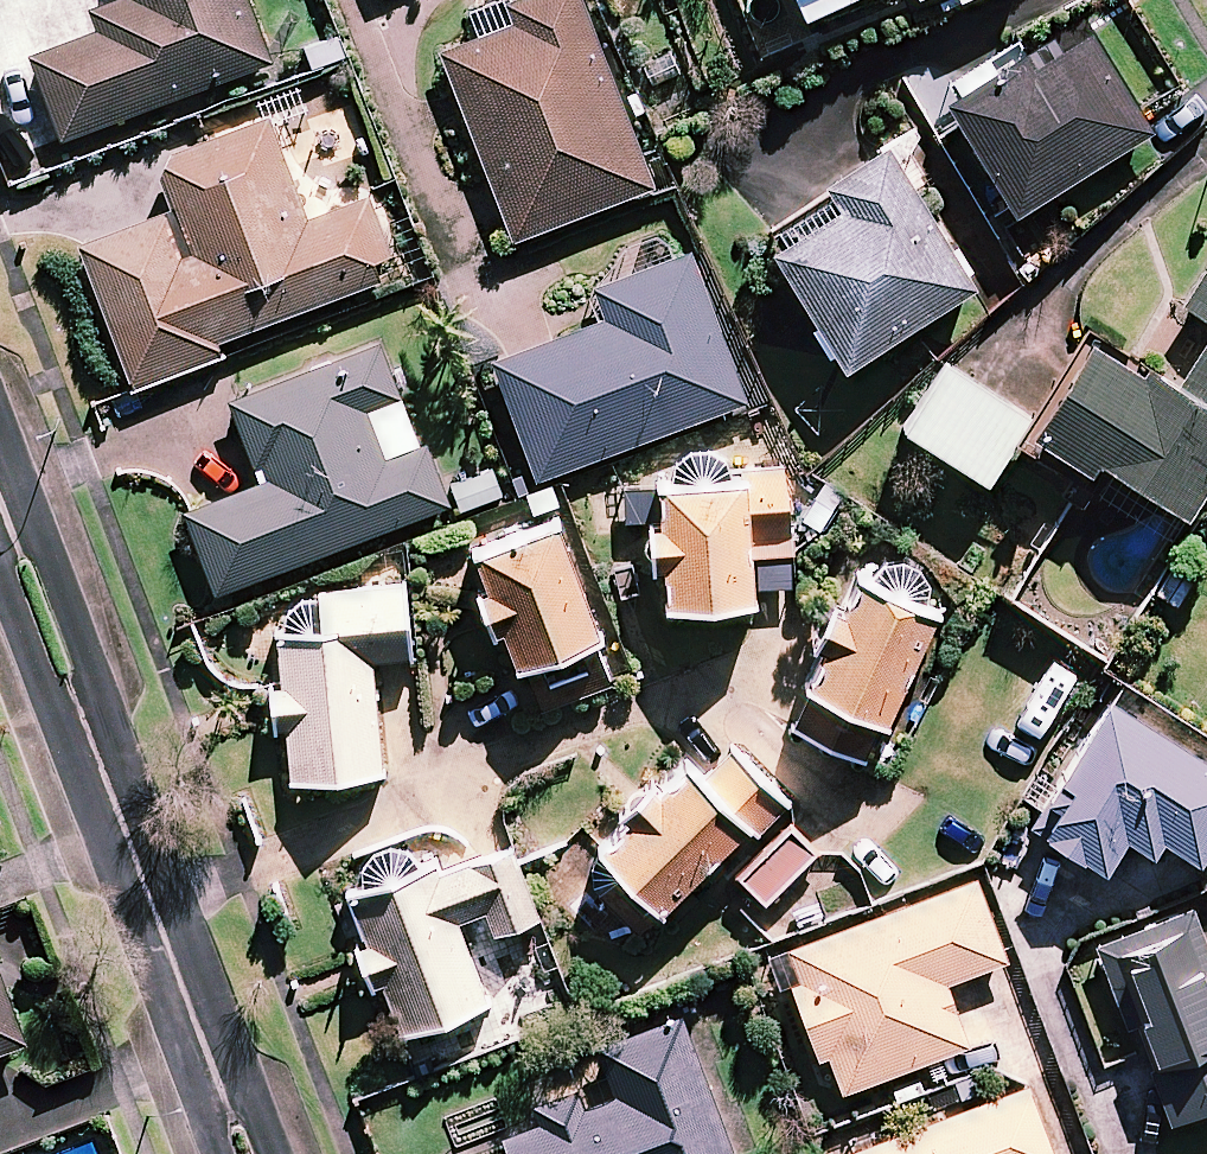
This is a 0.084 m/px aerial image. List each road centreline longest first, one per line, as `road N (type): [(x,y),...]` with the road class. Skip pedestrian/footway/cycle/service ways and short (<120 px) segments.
road 1 (residential): [(0,491),(100,732),(253,1153)]

